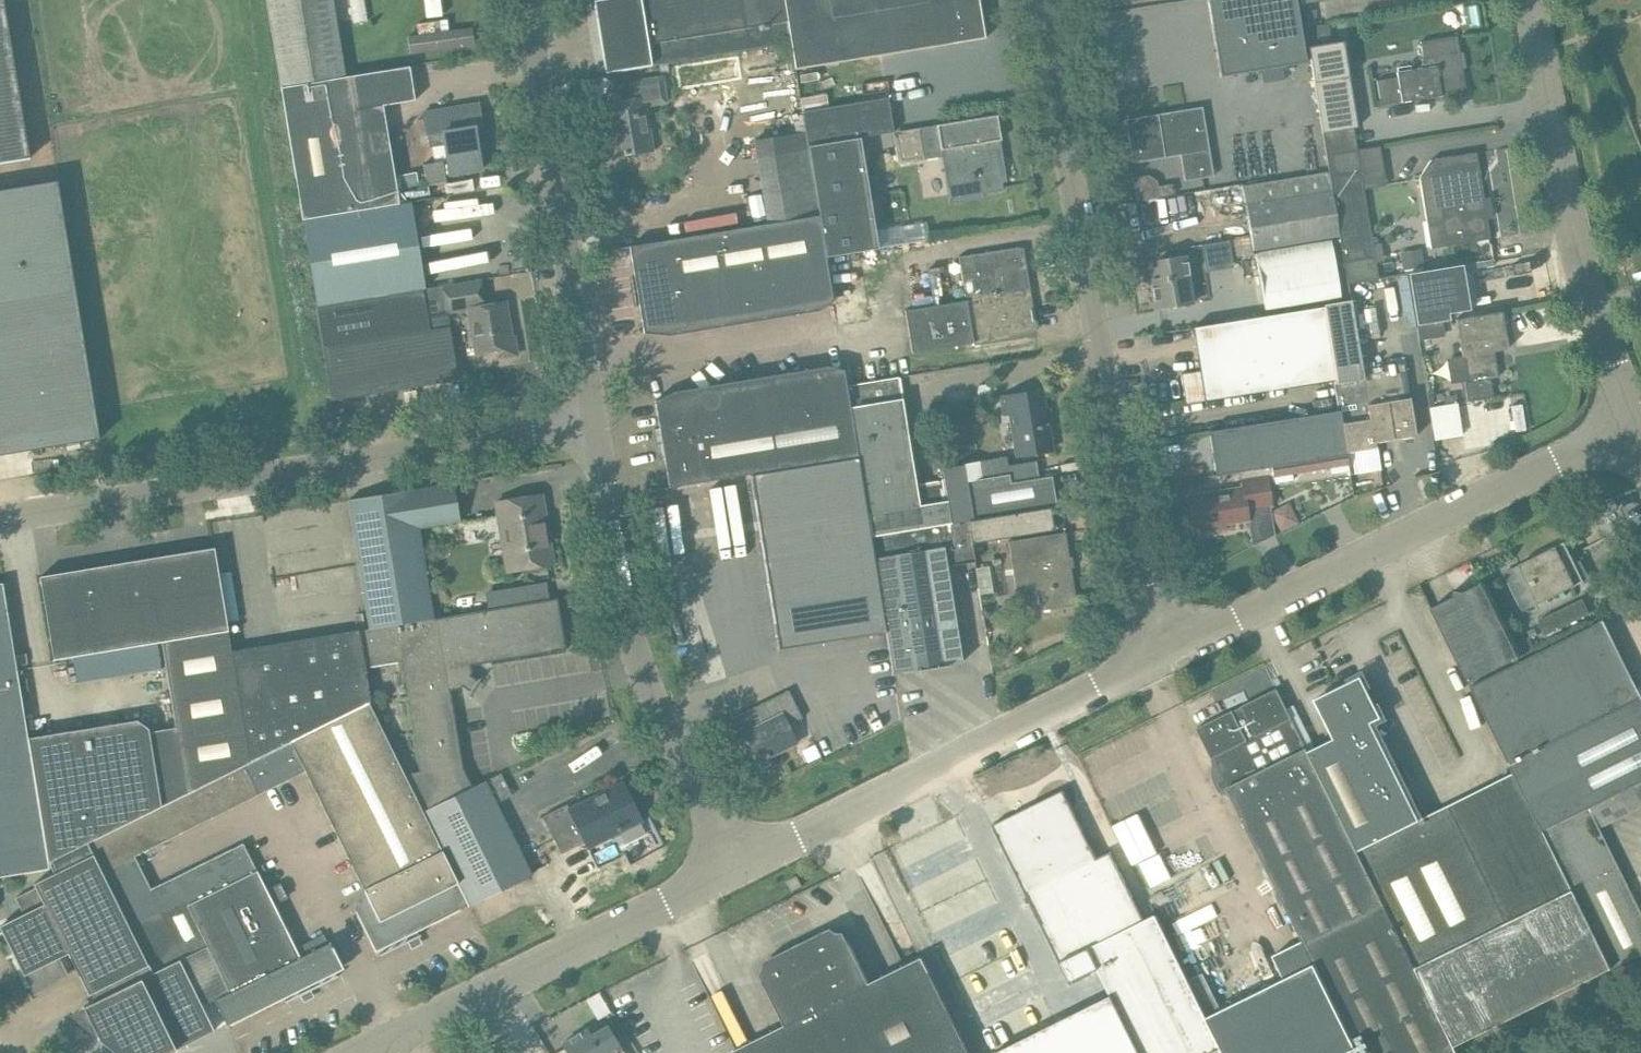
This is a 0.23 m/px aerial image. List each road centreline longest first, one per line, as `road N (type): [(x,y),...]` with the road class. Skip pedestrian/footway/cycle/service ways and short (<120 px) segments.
road 1 (unclassified): [(1169,644),(1143,586),(1046,0)]
road 2 (unclassified): [(0,519),(599,427)]
road 3 (unclassified): [(1169,644),(1633,424)]
road 4 (unclassified): [(736,859),(1169,644)]
road 5 (unclassified): [(736,859),(654,694),(630,617),(599,427)]
road 6 (unclassified): [(1633,424),(1596,322),(1557,162),(1536,0)]
road 7 (unclassified): [(599,427),(530,0)]
road 8 (unclassified): [(355,1052),(736,859)]

